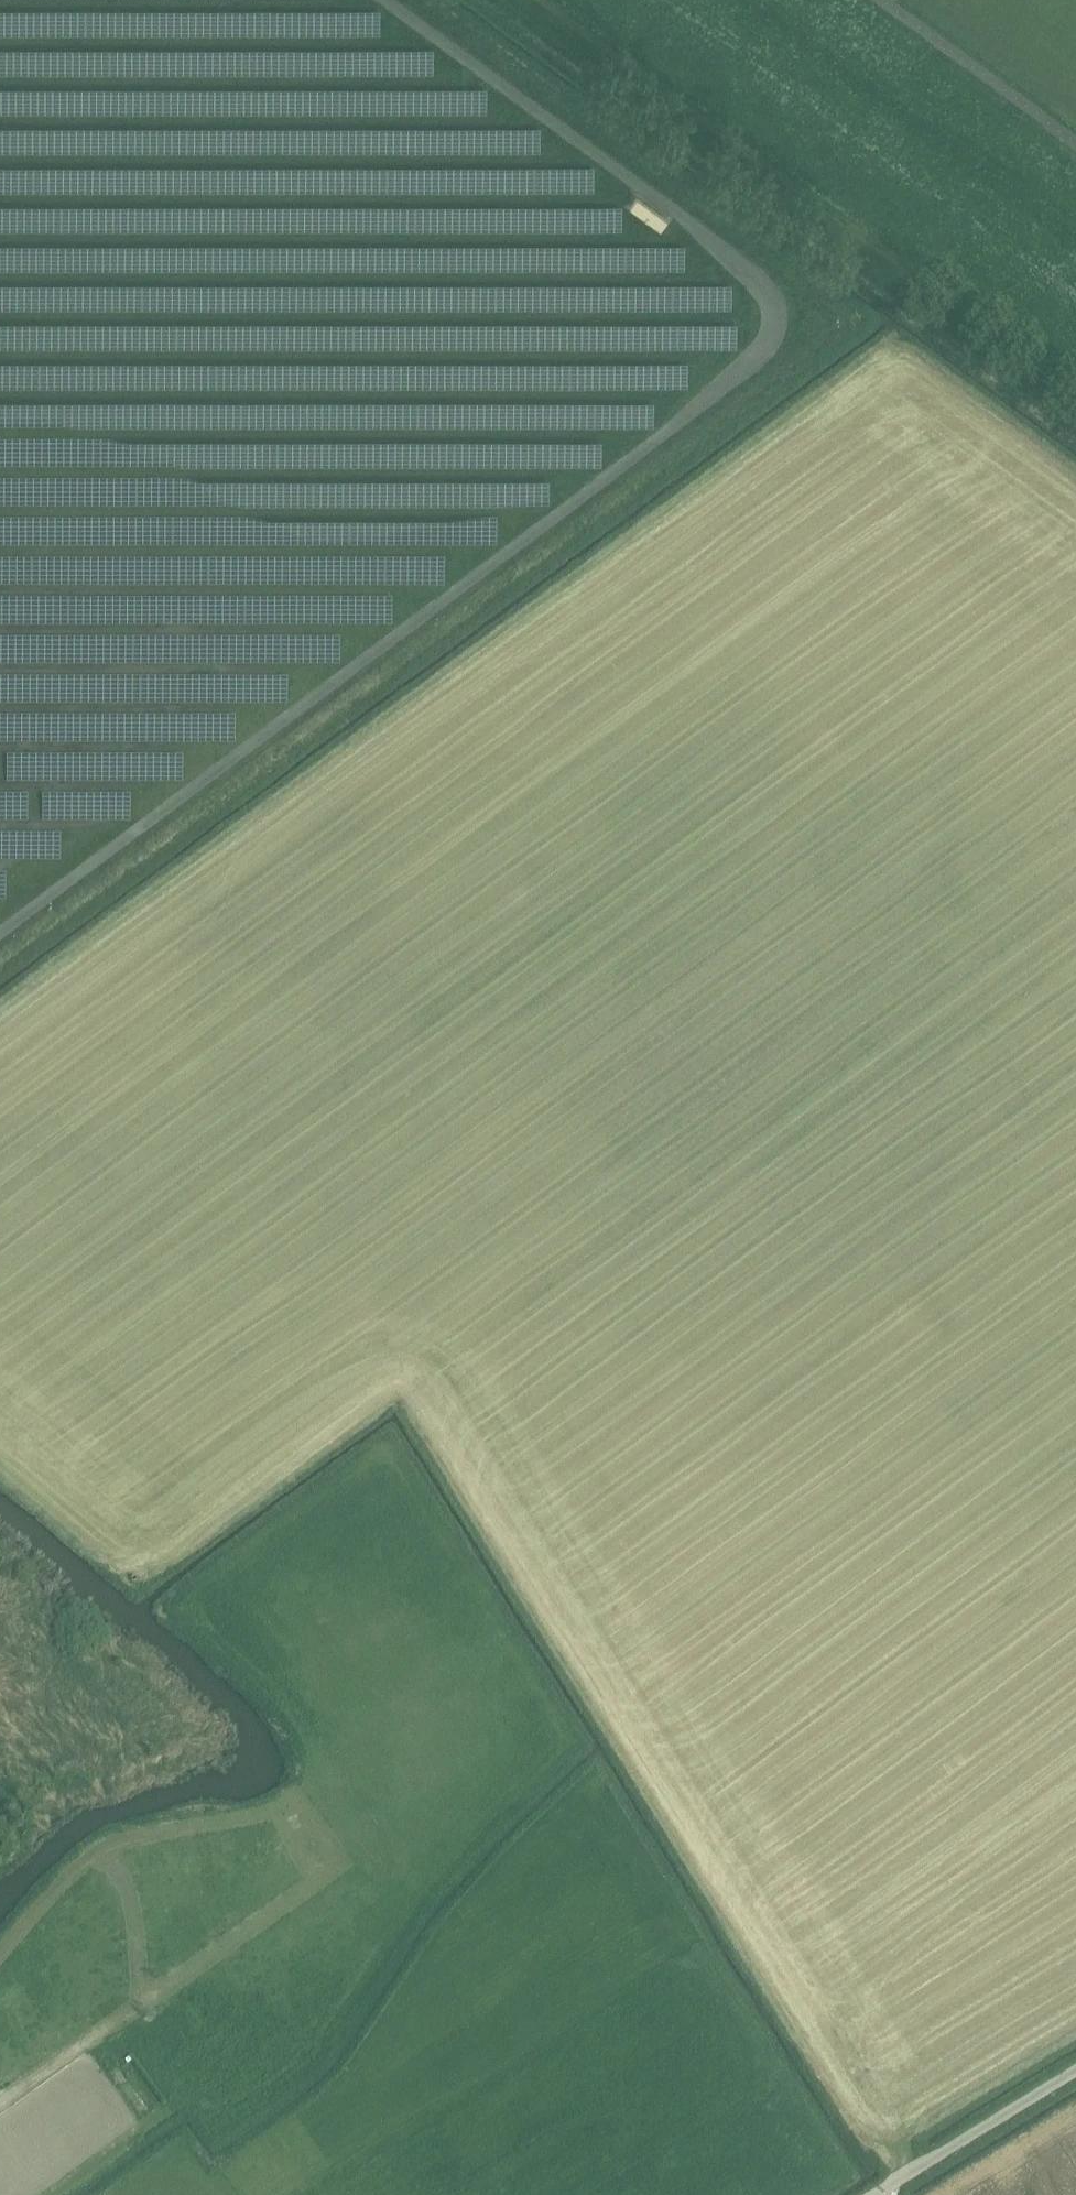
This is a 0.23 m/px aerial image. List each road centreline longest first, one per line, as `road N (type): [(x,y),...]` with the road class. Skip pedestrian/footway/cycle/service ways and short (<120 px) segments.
road 1 (track): [(1075,384),(545,0)]
road 2 (track): [(685,0),(1075,292)]
road 3 (unclassified): [(1075,2074),(878,2194)]

